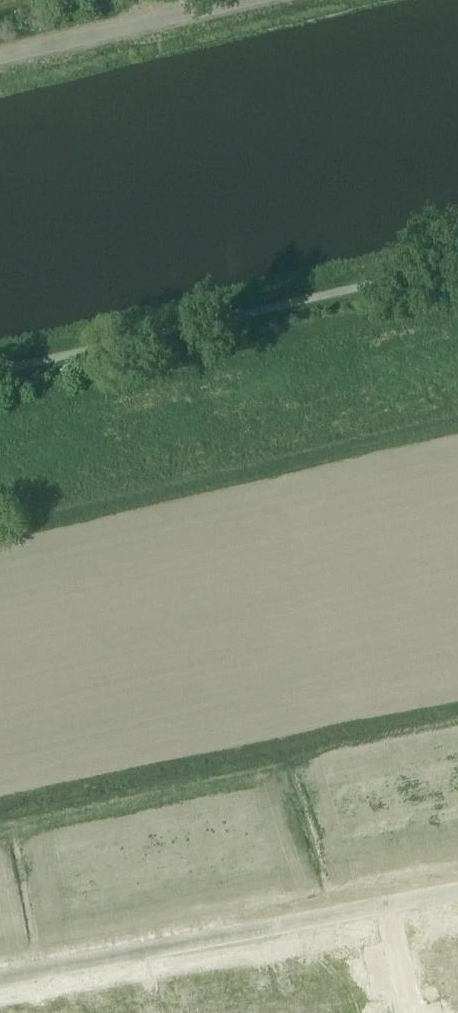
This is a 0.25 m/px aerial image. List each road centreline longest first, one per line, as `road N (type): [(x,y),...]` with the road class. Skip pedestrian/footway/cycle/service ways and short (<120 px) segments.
road 1 (residential): [(0,975),(457,888)]
road 2 (unclassified): [(0,59),(256,0)]

